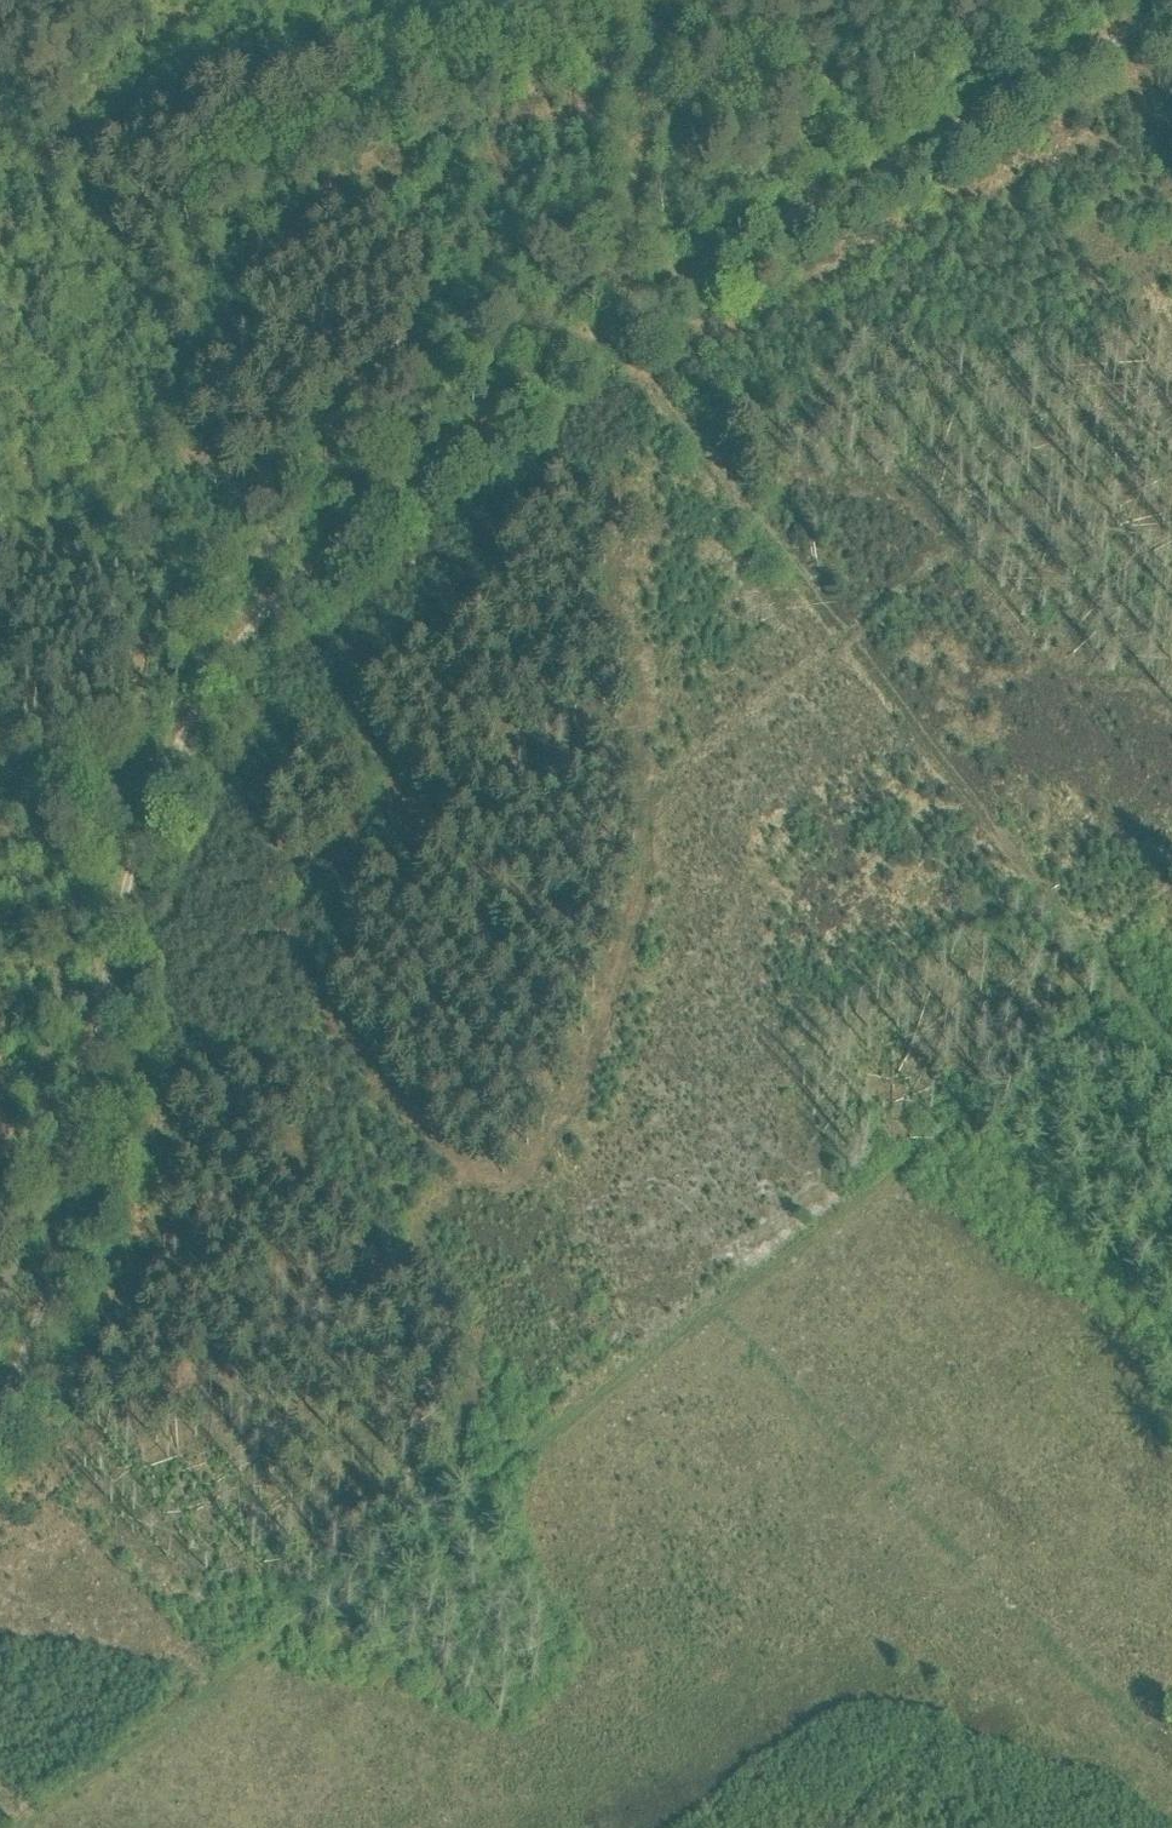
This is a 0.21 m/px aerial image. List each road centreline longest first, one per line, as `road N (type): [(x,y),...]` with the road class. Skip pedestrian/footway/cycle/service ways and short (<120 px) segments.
road 1 (track): [(1171,5),(638,307),(314,568),(243,639),(179,743),(135,865),(51,1279),(0,1402)]

